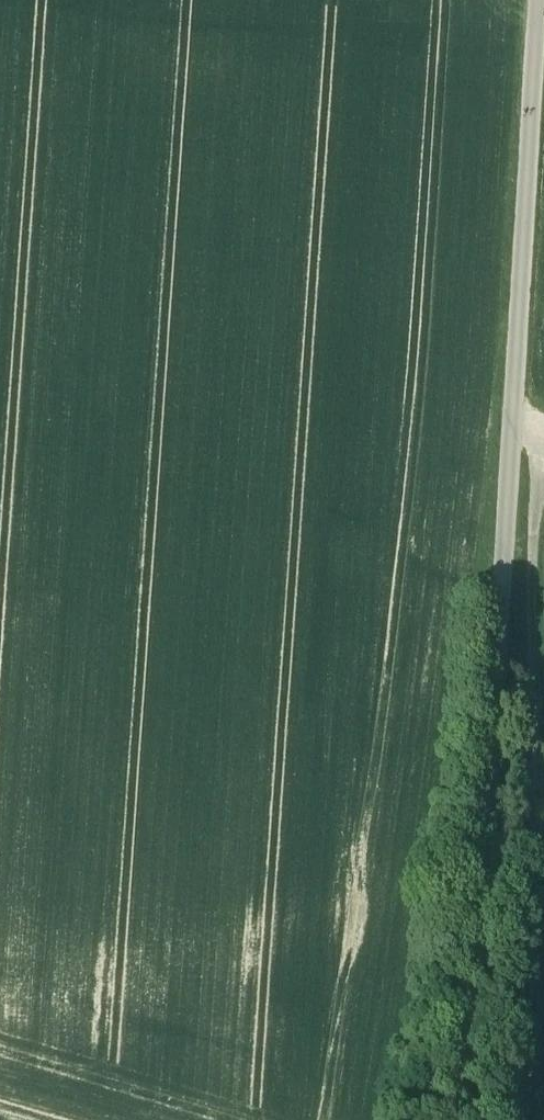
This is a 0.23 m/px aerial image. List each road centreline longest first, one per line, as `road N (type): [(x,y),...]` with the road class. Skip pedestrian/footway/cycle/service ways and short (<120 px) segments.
road 1 (track): [(538,0),(461,1119)]
road 2 (track): [(543,811),(533,586),(537,459),(513,428)]
road 3 (track): [(527,1119),(543,817)]

